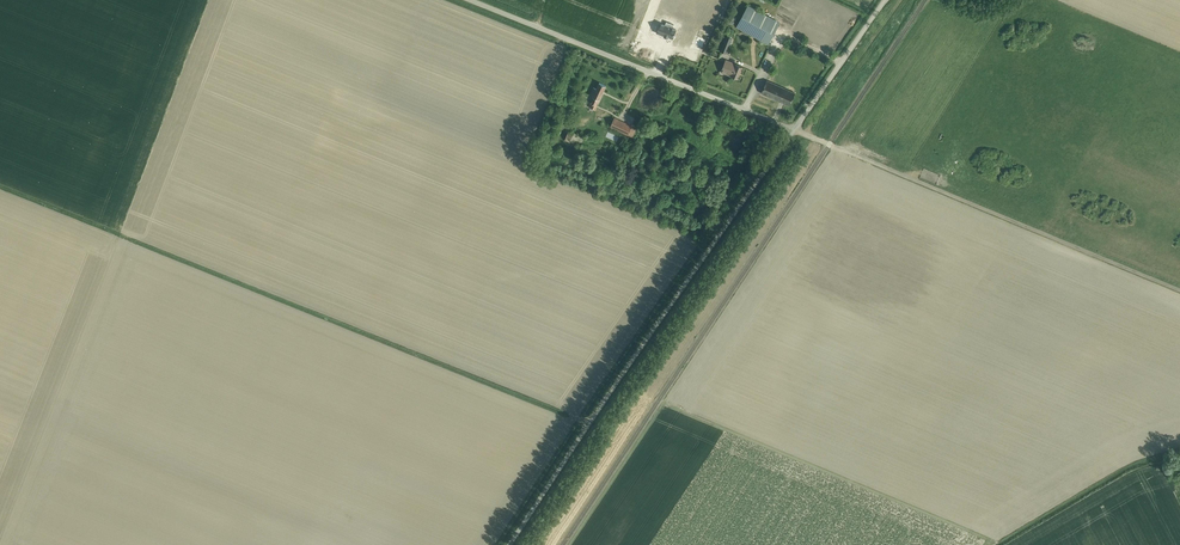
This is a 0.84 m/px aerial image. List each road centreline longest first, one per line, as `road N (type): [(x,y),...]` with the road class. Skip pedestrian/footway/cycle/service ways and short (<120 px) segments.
road 1 (unclassified): [(511,544),(793,127)]
road 2 (track): [(793,127),(1179,291)]
road 3 (unclassified): [(793,127),(470,0)]
road 4 (unclassified): [(793,127),(881,0)]

